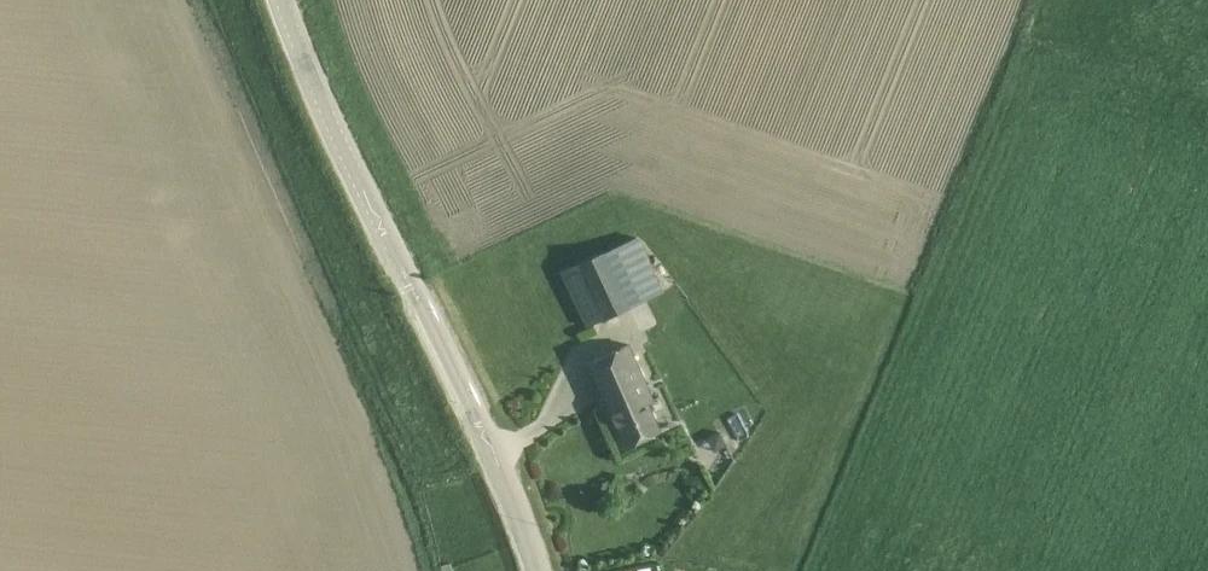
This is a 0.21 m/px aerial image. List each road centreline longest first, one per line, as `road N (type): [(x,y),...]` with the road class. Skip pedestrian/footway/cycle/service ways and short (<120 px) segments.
road 1 (tertiary): [(539,570),(278,0)]

